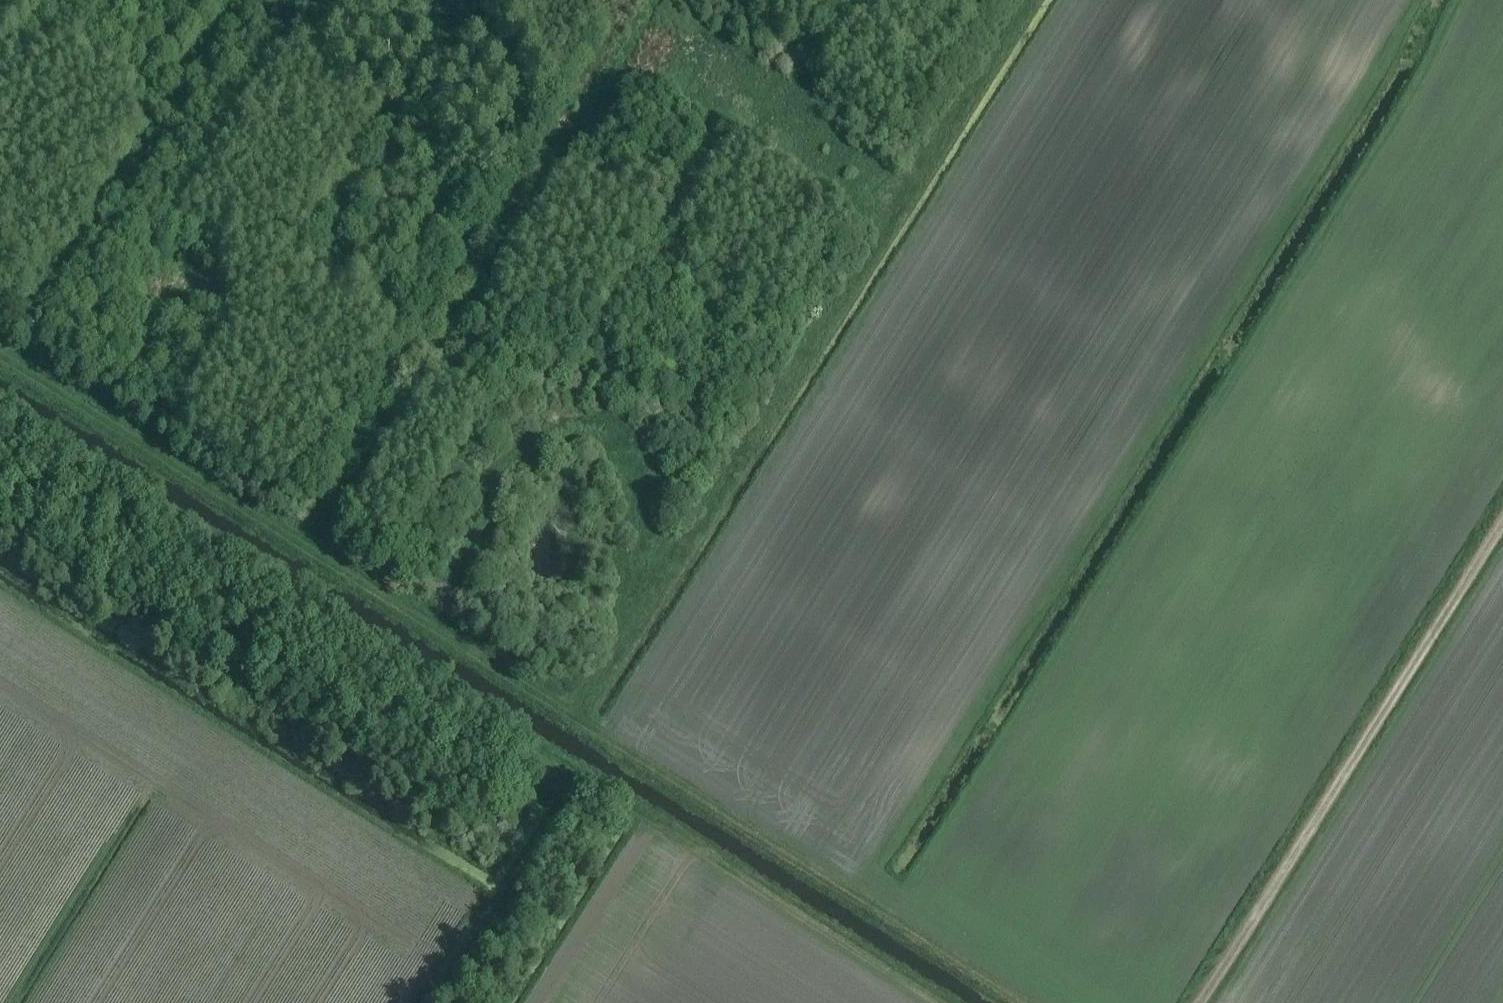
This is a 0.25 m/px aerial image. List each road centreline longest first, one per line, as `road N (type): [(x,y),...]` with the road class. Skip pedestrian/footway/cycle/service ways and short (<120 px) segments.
road 1 (track): [(1502,516),(1196,1002)]

